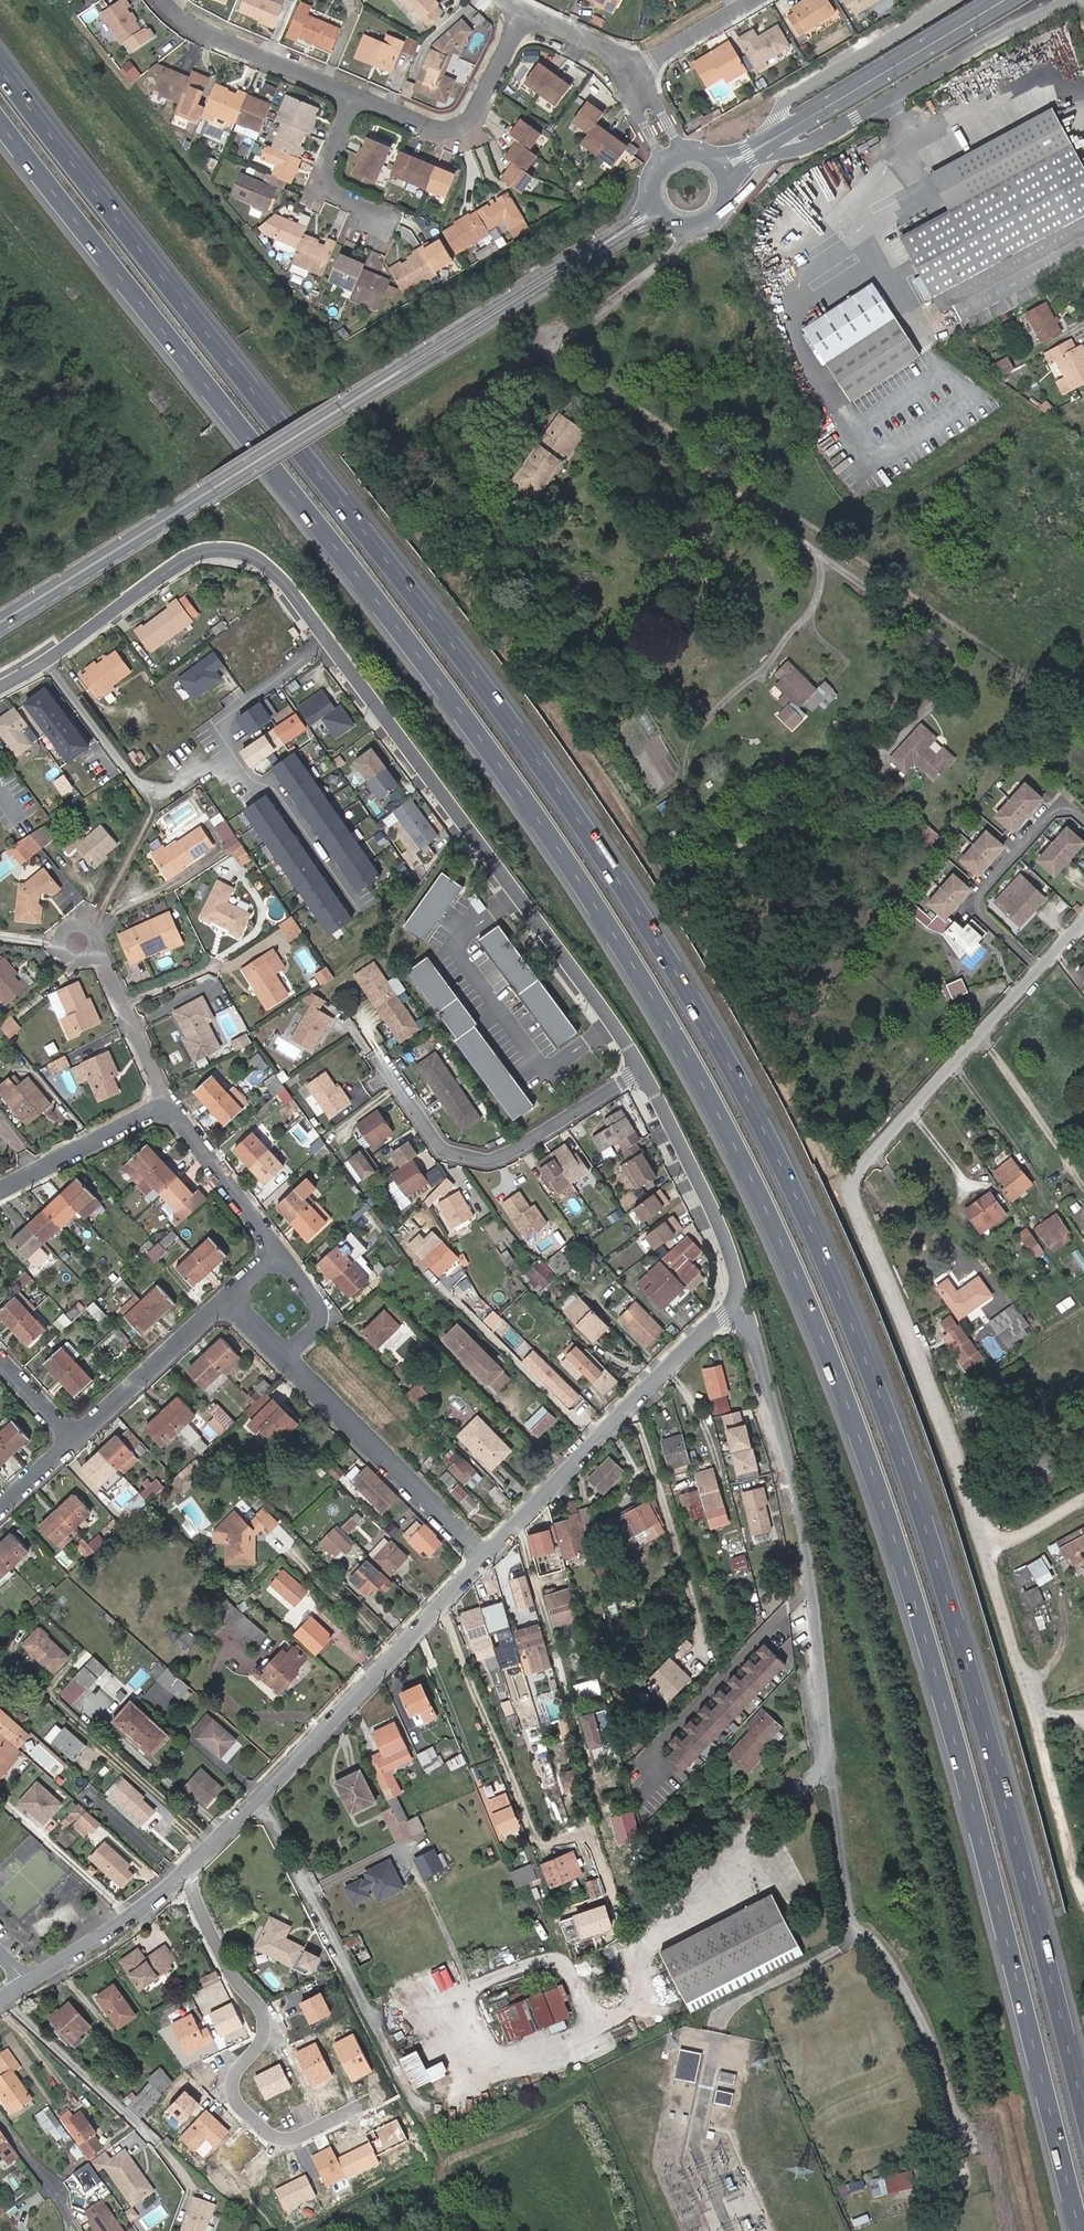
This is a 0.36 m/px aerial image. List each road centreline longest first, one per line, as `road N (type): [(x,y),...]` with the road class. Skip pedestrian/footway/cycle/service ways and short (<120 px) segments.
road 1 (motorway): [(0,121),(418,645),(627,951),(717,1105),(807,1295),(885,1502),(980,1822),(1082,2230)]
road 2 (motorway): [(1083,2102),(1011,1810),(914,1483),(836,1274),(746,1087),(553,778),(0,62)]
road 3 (residential): [(641,1072),(288,588),(256,559),(223,550),(188,557),(0,687)]
road 4 (secondary): [(0,622),(655,210)]
road 5 (residential): [(990,1536),(849,1189),(852,1176),(1083,922)]
road 6 (residential): [(735,1302),(759,1353),(798,1487),(857,1935)]
road 7 (residential): [(722,213),(746,222),(784,215),(827,137),(1000,36),(1055,39),(1083,73)]
road 8 (residential): [(183,1875),(488,1557)]
road 9 (residential): [(356,2109),(286,2141),(269,2137),(237,2105),(238,2070),(266,2028),(183,1875)]
road 10 (residential): [(488,1557),(735,1302)]
road 11 (residential): [(381,1061),(444,1150),(487,1161),(641,1072)]
road 12 (secondary): [(724,171),(1004,0)]
road 13 (residential): [(488,1557),(289,1361)]
road 14 (residential): [(735,1302),(734,1269),(719,1226),(641,1072)]
road 15 (residential): [(358,92),(423,119),(447,120),(481,91),(525,7)]
road 16 (residential): [(162,0),(191,22),(358,92)]
road 17 (residential): [(227,1300),(77,1438)]
road 18 (residential): [(28,1983),(183,1875)]
road 19 (residential): [(165,1109),(0,1194)]
road 20 (residential): [(273,1249),(165,1109)]
road 21 (residential): [(101,954),(165,1109)]
road 22 (residential): [(358,92),(330,171),(333,185),(388,220)]
road 23 (residential): [(289,1361),(332,1318),(273,1249)]
road 24 (residential): [(636,67),(749,0)]
road 25 (residential): [(636,67),(525,7)]

